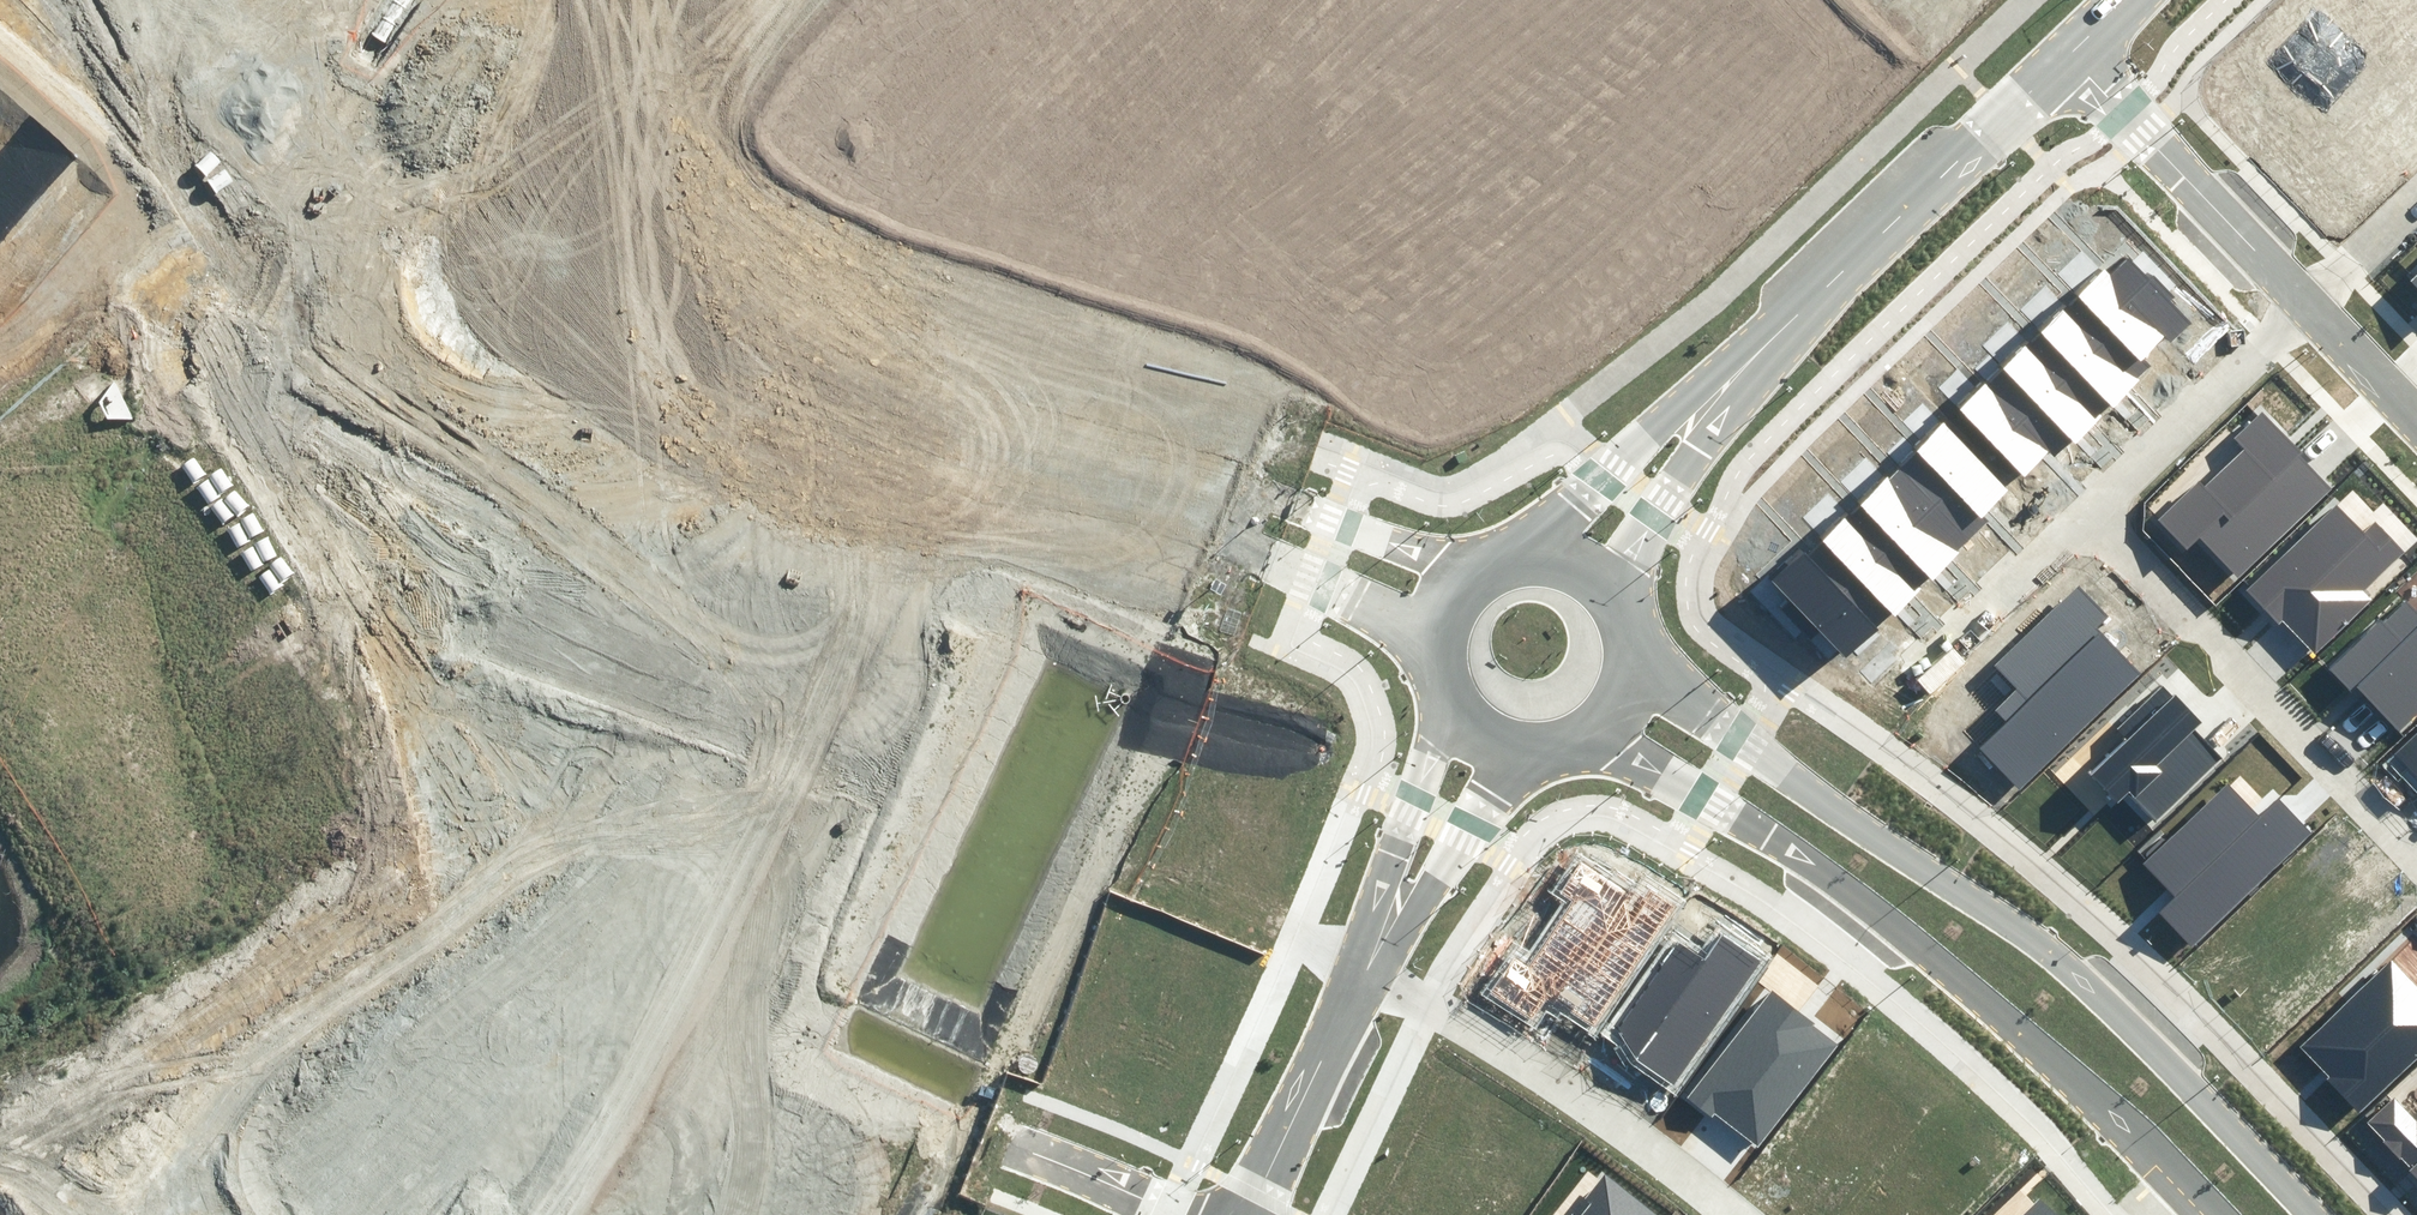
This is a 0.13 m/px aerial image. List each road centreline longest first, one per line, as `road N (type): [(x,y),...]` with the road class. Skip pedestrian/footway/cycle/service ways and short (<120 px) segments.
road 1 (secondary): [(1452,679),(1391,625),(1307,580),(683,363),(315,210),(86,0)]
road 2 (secondary): [(199,0),(331,121),(685,272),(1433,561),(1485,571)]
road 3 (residential): [(1365,972),(1220,900),(721,738),(472,630),(399,652),(283,886)]
road 4 (residential): [(283,886),(1024,1147),(1186,1214)]
road 5 (secondary): [(1629,656),(2063,963),(2310,1214)]
road 6 (secondary): [(2208,1214),(2118,1120),(1957,976),(1742,819),(1578,728)]
road 7 (tertiary): [(1723,383),(1960,142),(2070,52)]
road 8 (residential): [(2087,506),(2416,853)]
road 9 (residential): [(1742,1214),(1365,972)]
road 10 (residential): [(2070,52),(2296,306)]
road 11 (residential): [(0,736),(151,831),(283,886)]
road 12 (residential): [(2296,306),(2087,506)]
road 13 (tertiary): [(1549,737),(1493,792),(1425,900),(1379,944)]
road 14 (tertiary): [(1248,1214),(1365,972)]
road 15 (tertiary): [(1379,944),(1383,887),(1467,705)]
road 16 (tertiary): [(1541,554),(1596,477),(1655,421),(1723,383)]
road 17 (unknown): [(567,220),(666,15),(682,0)]
road 18 (tertiary): [(1723,383),(1616,599)]
road 19 (residential): [(2087,506),(1924,661)]
road 20 (residential): [(2296,306),(2416,431)]
road 21 (residential): [(2296,306),(2416,193)]
road 22 (secondary): [(1452,679),(1450,619),(1485,571)]

